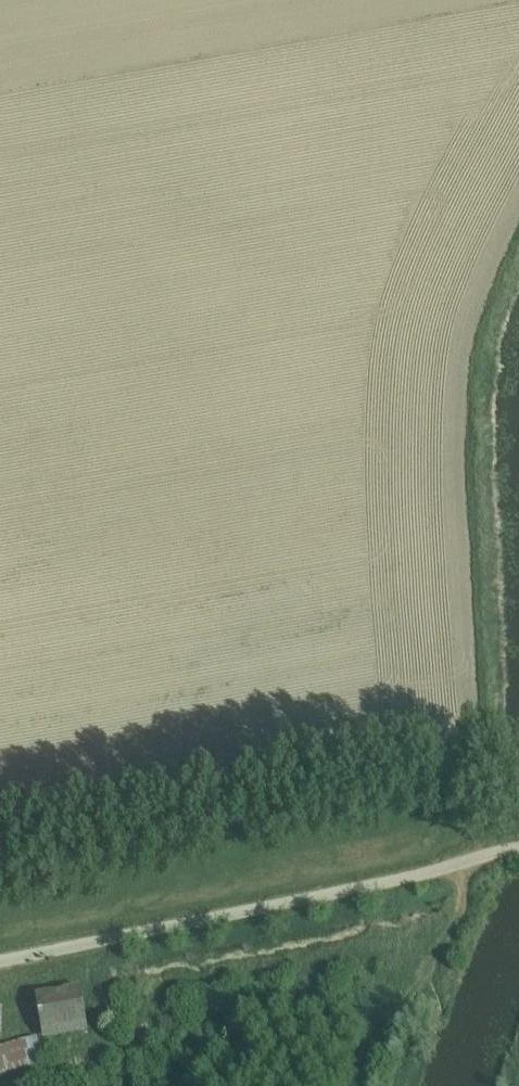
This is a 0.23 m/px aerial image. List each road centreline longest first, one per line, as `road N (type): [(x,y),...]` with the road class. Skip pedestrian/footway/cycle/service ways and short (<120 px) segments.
road 1 (unclassified): [(0,960),(518,851)]

